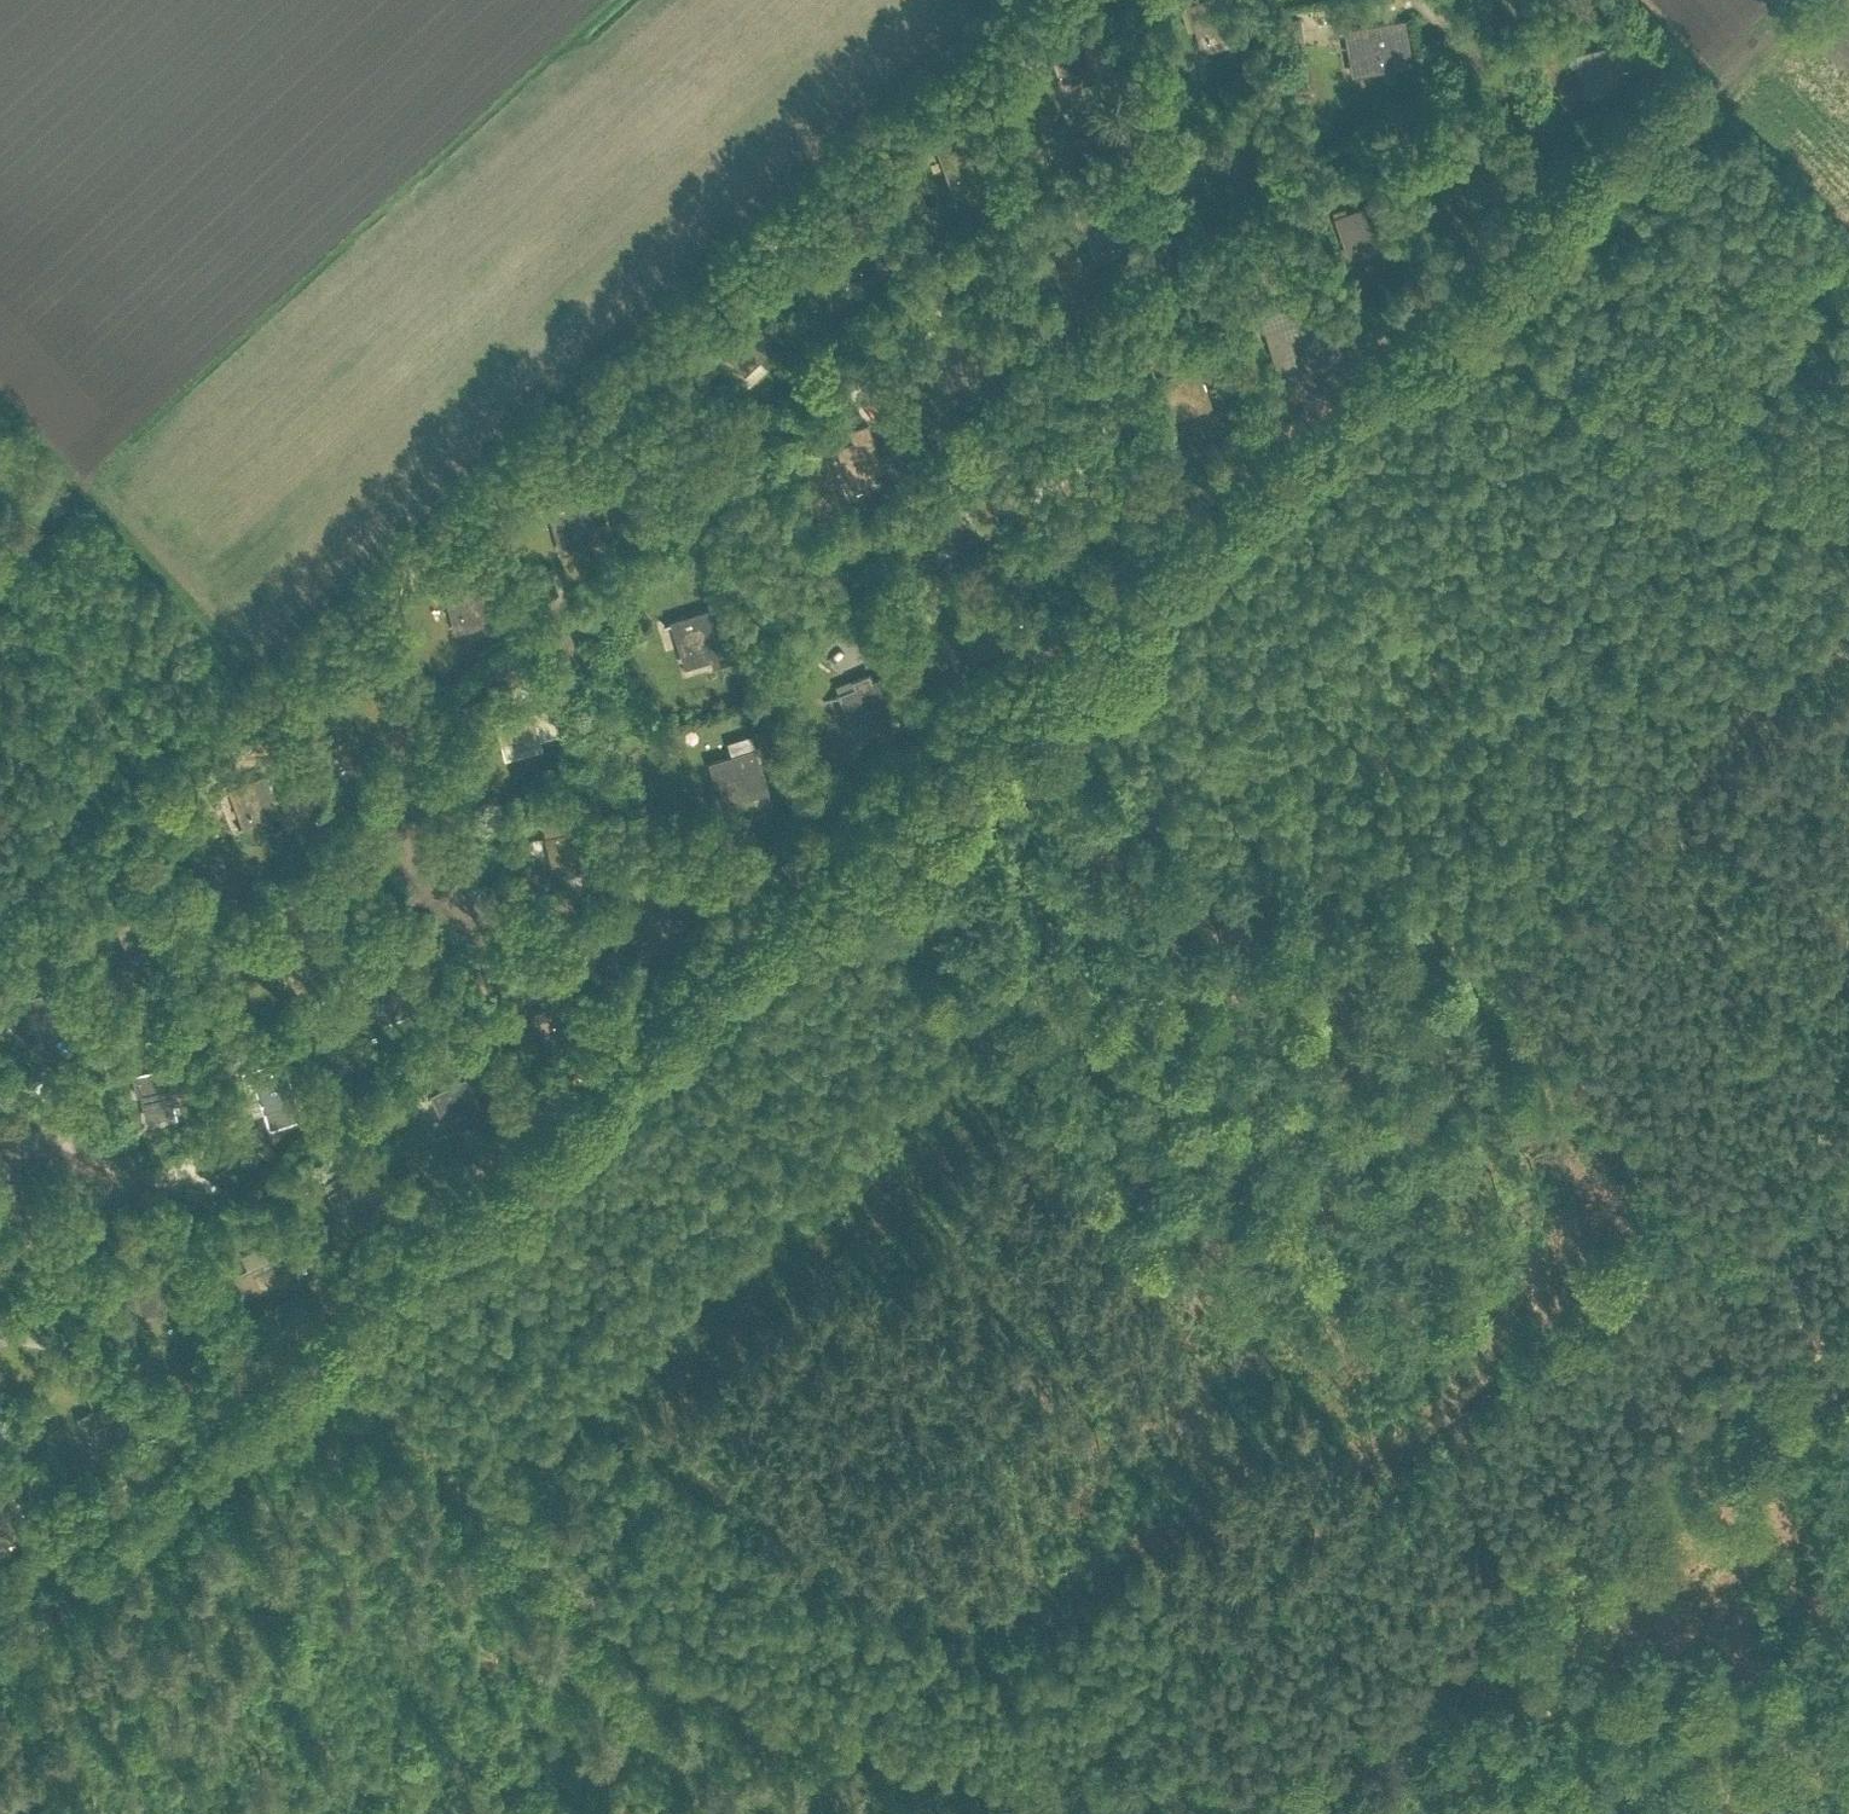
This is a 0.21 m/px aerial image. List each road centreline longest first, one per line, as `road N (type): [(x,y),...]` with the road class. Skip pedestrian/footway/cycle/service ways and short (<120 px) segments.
road 1 (track): [(1361,1813),(1297,1793),(1202,1784),(1006,1790),(877,1766),(778,1729),(705,1689),(538,1560),(340,1341)]
road 2 (track): [(807,911),(0,1649)]
road 3 (track): [(1259,1813),(1297,1793),(1676,1431),(1848,1280)]
road 4 (track): [(1848,538),(1440,294)]
road 5 (track): [(1642,115),(1714,91),(1806,0)]

